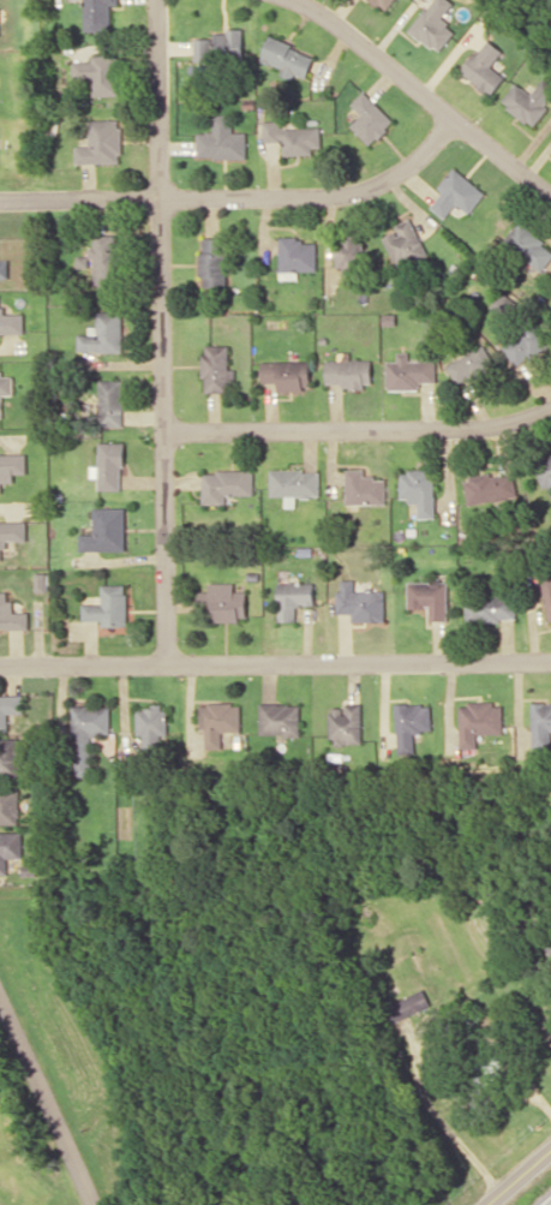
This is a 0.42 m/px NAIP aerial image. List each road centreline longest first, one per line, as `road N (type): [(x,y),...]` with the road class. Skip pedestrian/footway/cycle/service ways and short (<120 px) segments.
road 1 (residential): [(169,666),(160,0)]
road 2 (residential): [(550,660),(0,665)]
road 3 (residential): [(454,118),(396,174),(365,190),(324,197),(0,199)]
road 4 (residential): [(550,408),(510,422),(444,428),(163,430)]
road 5 (residential): [(550,196),(298,0)]
road 6 (residential): [(93,1204),(0,1001)]

